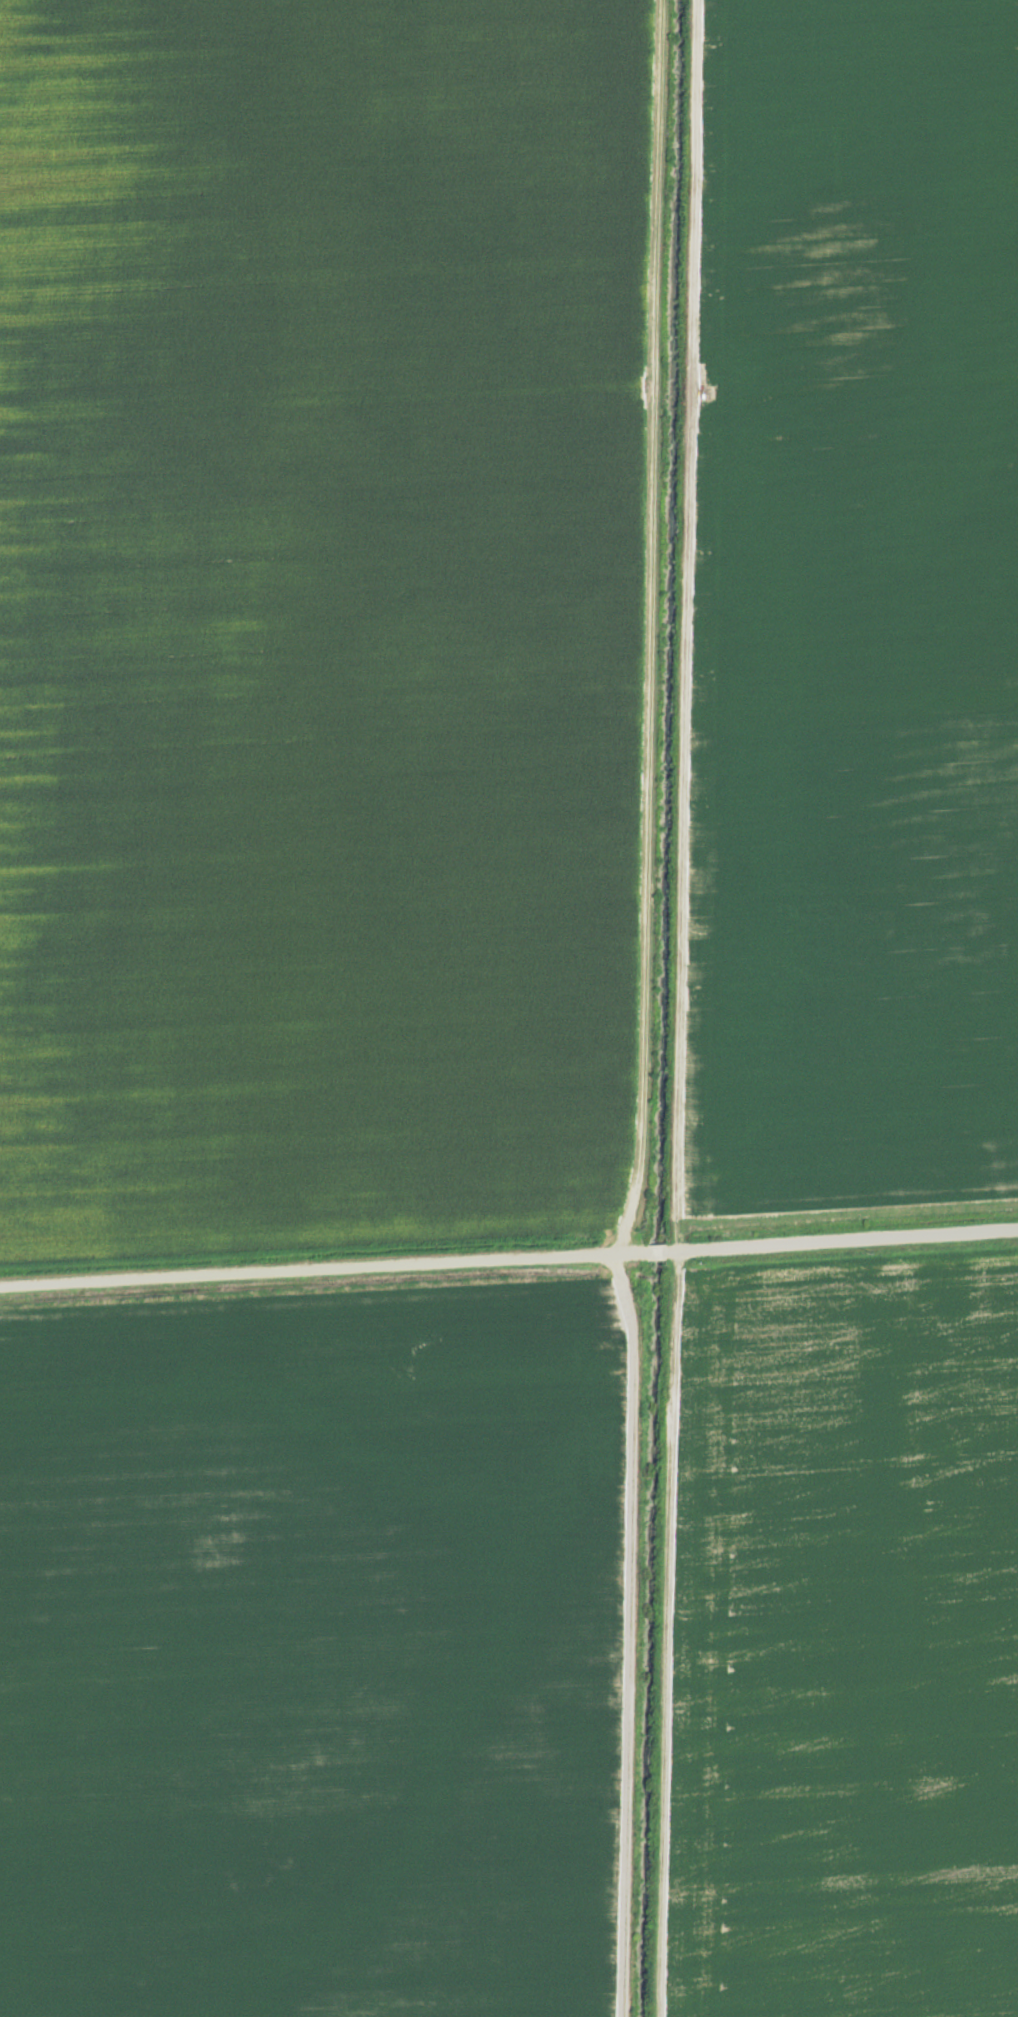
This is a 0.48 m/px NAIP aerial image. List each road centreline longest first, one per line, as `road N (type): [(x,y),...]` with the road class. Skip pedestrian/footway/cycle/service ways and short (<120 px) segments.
road 1 (residential): [(0,1287),(1017,1231)]

